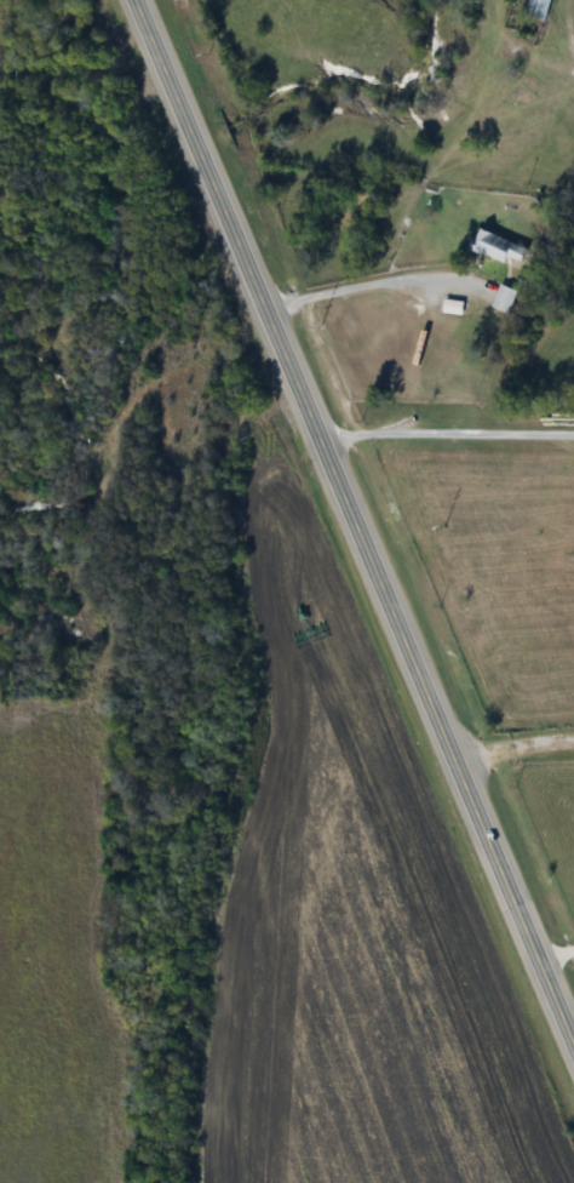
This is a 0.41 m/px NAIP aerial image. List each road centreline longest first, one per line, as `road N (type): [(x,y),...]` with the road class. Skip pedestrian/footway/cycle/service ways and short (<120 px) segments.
road 1 (primary): [(573,1024),(143,0)]

